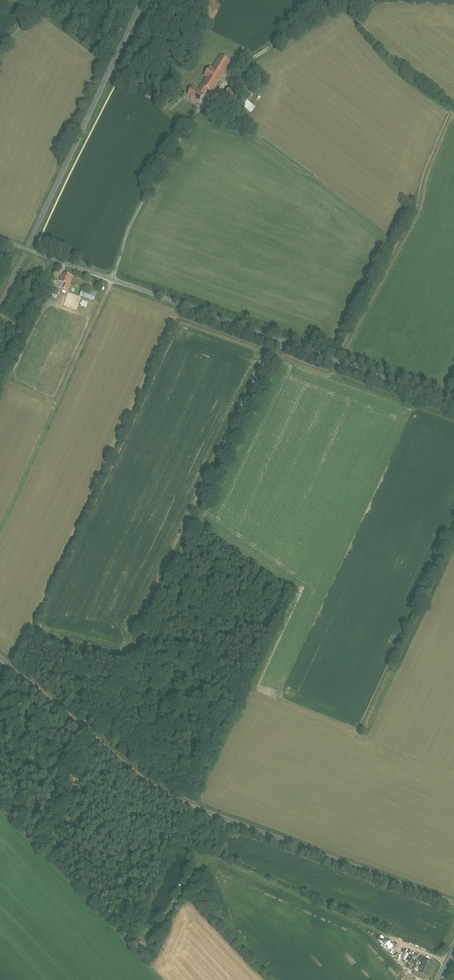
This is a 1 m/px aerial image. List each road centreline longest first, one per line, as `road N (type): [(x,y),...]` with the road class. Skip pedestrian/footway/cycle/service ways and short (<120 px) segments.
road 1 (unclassified): [(0,240),(453,402)]
road 2 (track): [(115,281),(0,530)]
road 3 (track): [(340,0),(232,80)]

